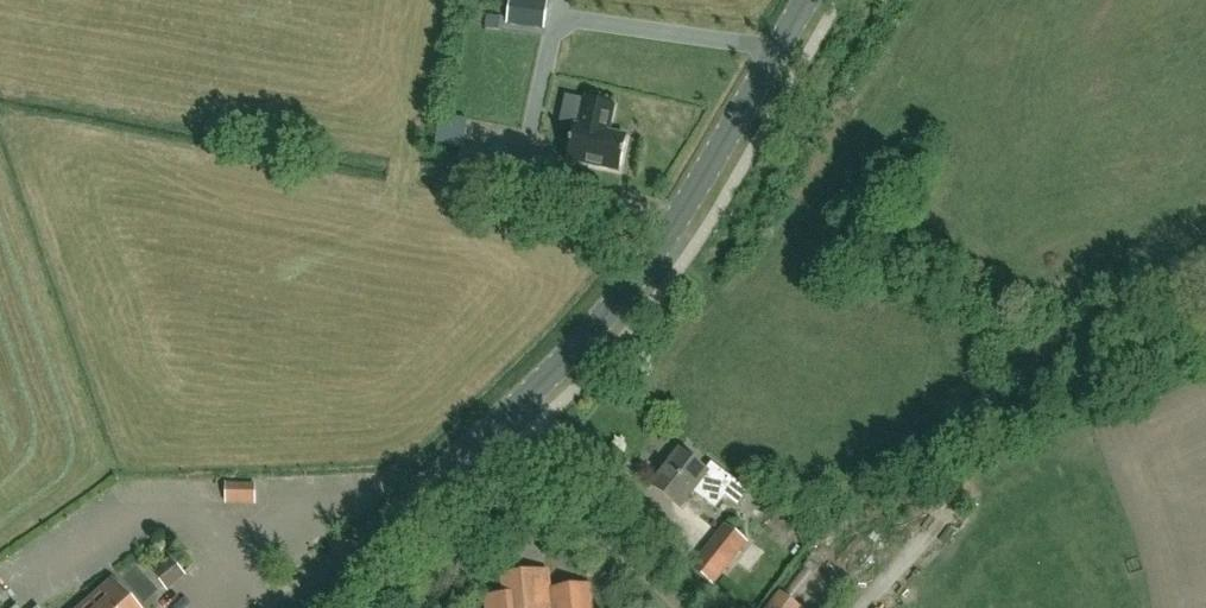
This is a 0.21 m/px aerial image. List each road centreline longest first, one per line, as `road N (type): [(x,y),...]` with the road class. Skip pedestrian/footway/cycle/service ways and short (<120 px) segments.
road 1 (tertiary): [(294,607),(565,362),(692,211),(816,0)]
road 2 (track): [(675,607),(504,455)]

